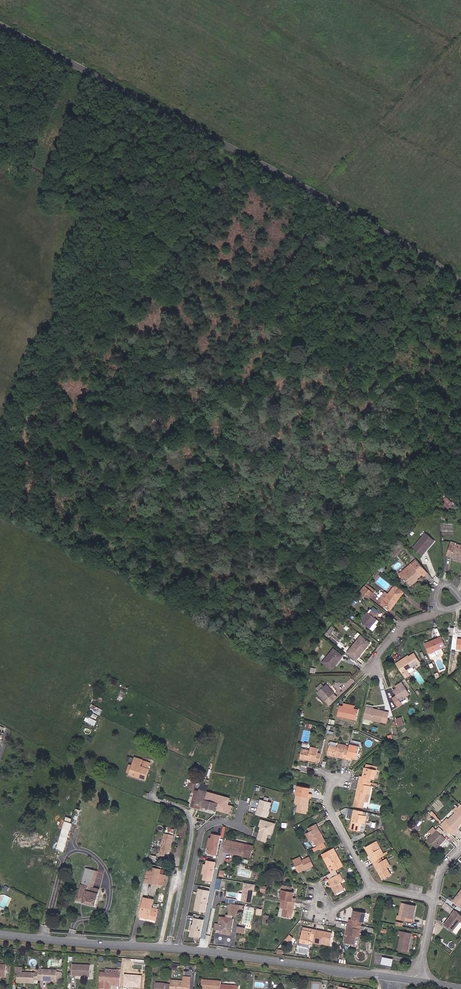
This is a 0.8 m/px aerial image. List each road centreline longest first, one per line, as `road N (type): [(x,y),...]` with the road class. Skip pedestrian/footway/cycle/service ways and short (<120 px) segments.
road 1 (unclassified): [(460,283),(324,198),(0,25)]
road 2 (tertiary): [(401,979),(0,935)]
road 3 (residential): [(372,887),(329,806),(331,776)]

